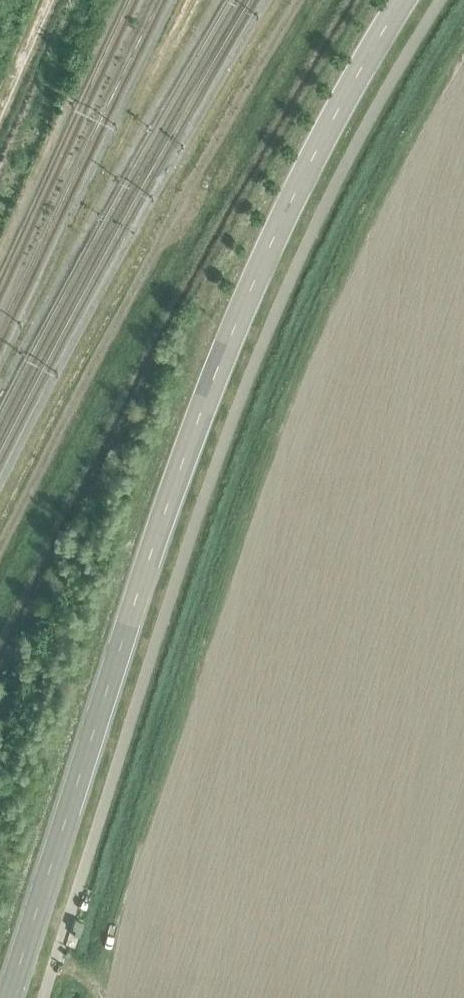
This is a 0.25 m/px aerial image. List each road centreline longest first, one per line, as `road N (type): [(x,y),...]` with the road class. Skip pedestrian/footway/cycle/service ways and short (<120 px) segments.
road 1 (secondary): [(8,997),(214,375),(317,146),(402,0)]
road 2 (track): [(463,42),(367,216),(293,390),(195,666),(102,997)]
road 3 (track): [(298,0),(174,213),(0,548)]

